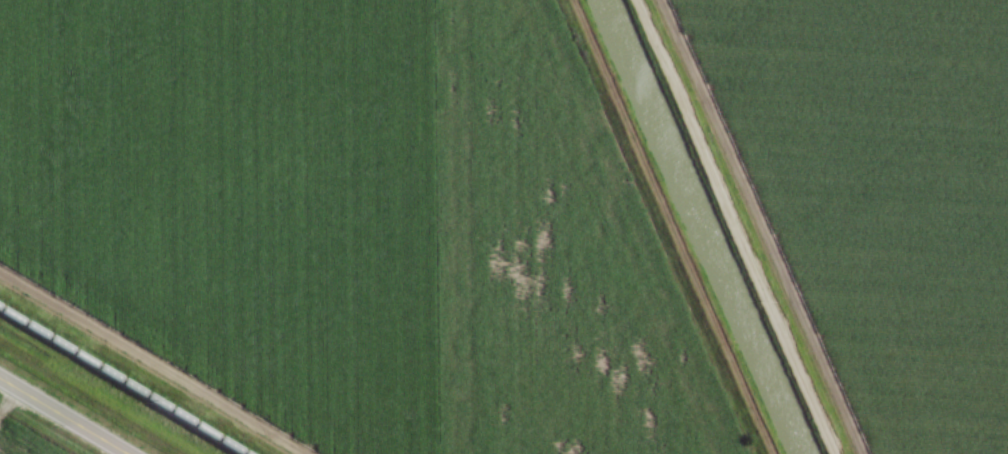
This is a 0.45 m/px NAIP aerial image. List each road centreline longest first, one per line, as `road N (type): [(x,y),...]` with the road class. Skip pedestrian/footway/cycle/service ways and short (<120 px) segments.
road 1 (secondary): [(124,453),(0,381)]

